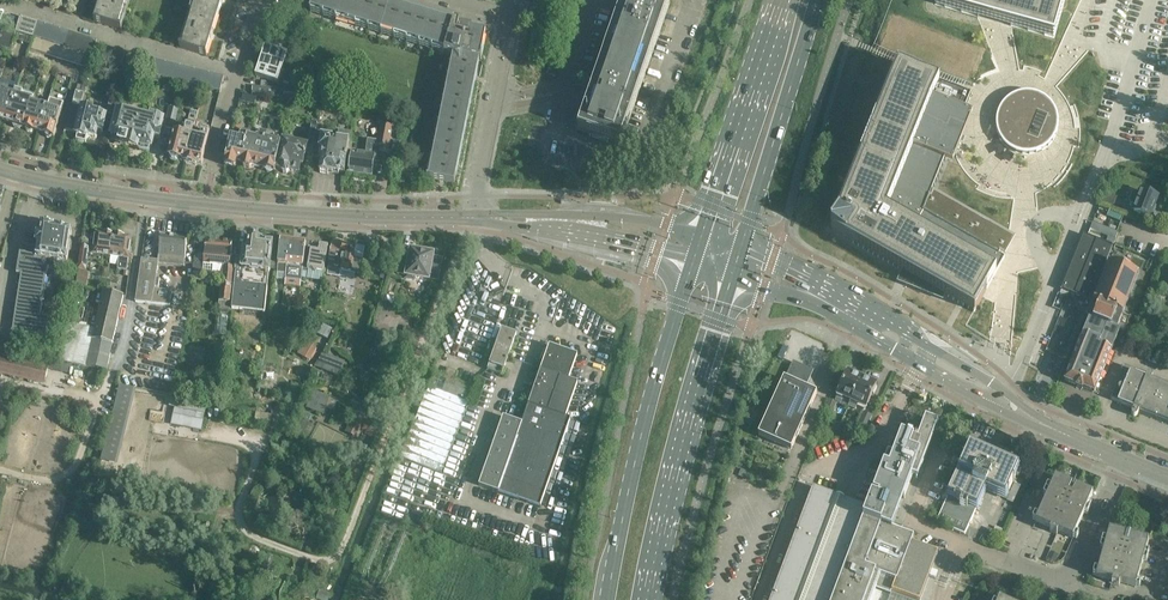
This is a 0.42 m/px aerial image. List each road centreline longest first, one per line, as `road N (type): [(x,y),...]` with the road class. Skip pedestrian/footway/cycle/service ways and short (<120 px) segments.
road 1 (secondary): [(477,220),(138,195),(0,165)]
road 2 (secondary): [(1121,459),(738,259)]
road 3 (primary): [(696,249),(634,459),(607,599)]
road 4 (primary): [(649,599),(738,259)]
road 5 (primary): [(738,259),(817,0)]
road 6 (primary): [(780,0),(696,249)]
road 7 (residential): [(240,73),(2,0)]
road 8 (secondary): [(696,249),(477,220)]
road 9 (unclassified): [(477,220),(512,17)]
road 10 (residential): [(1072,587),(1121,459)]
road 11 (residential): [(1072,587),(956,541)]

